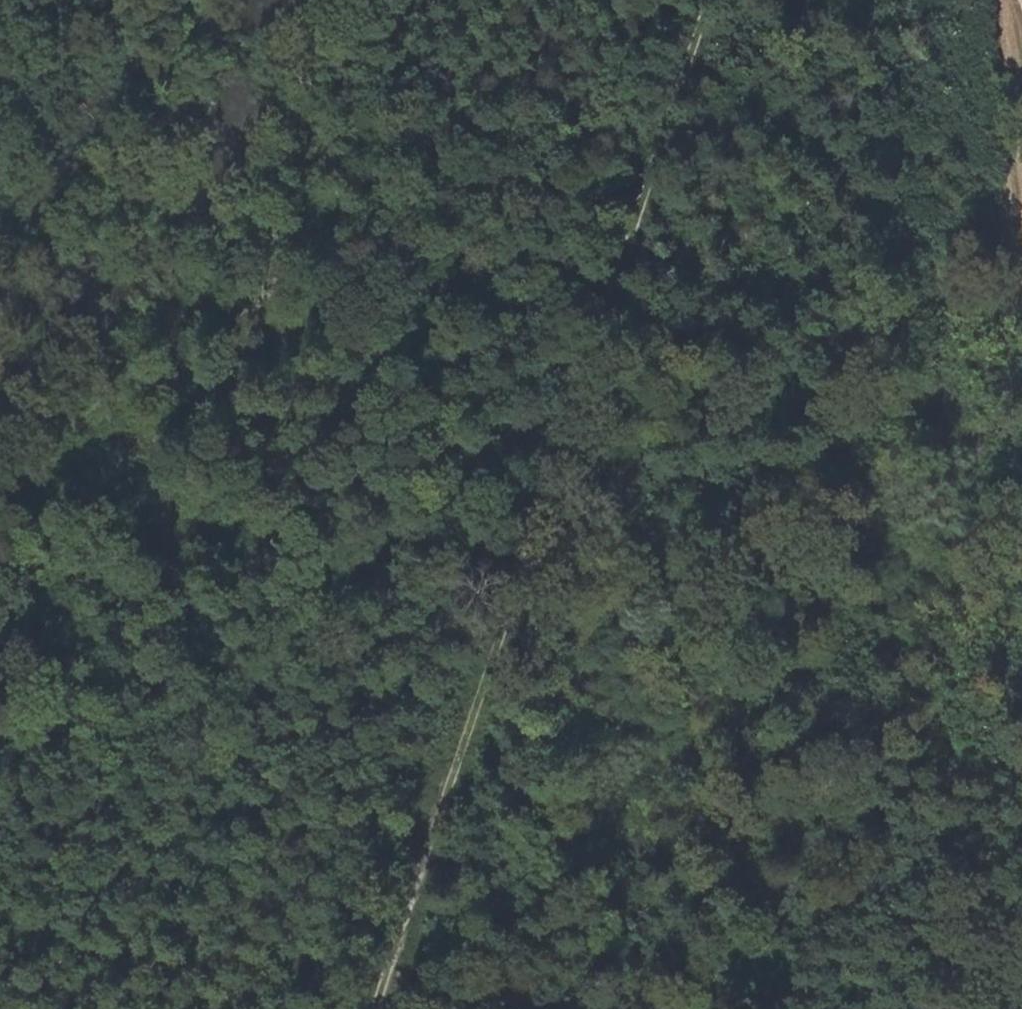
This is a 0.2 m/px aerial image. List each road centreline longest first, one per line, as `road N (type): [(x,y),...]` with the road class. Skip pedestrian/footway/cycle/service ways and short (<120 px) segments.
road 1 (track): [(679,0),(639,75),(356,1008)]
road 2 (track): [(0,566),(64,481),(202,357),(395,323),(551,355)]

